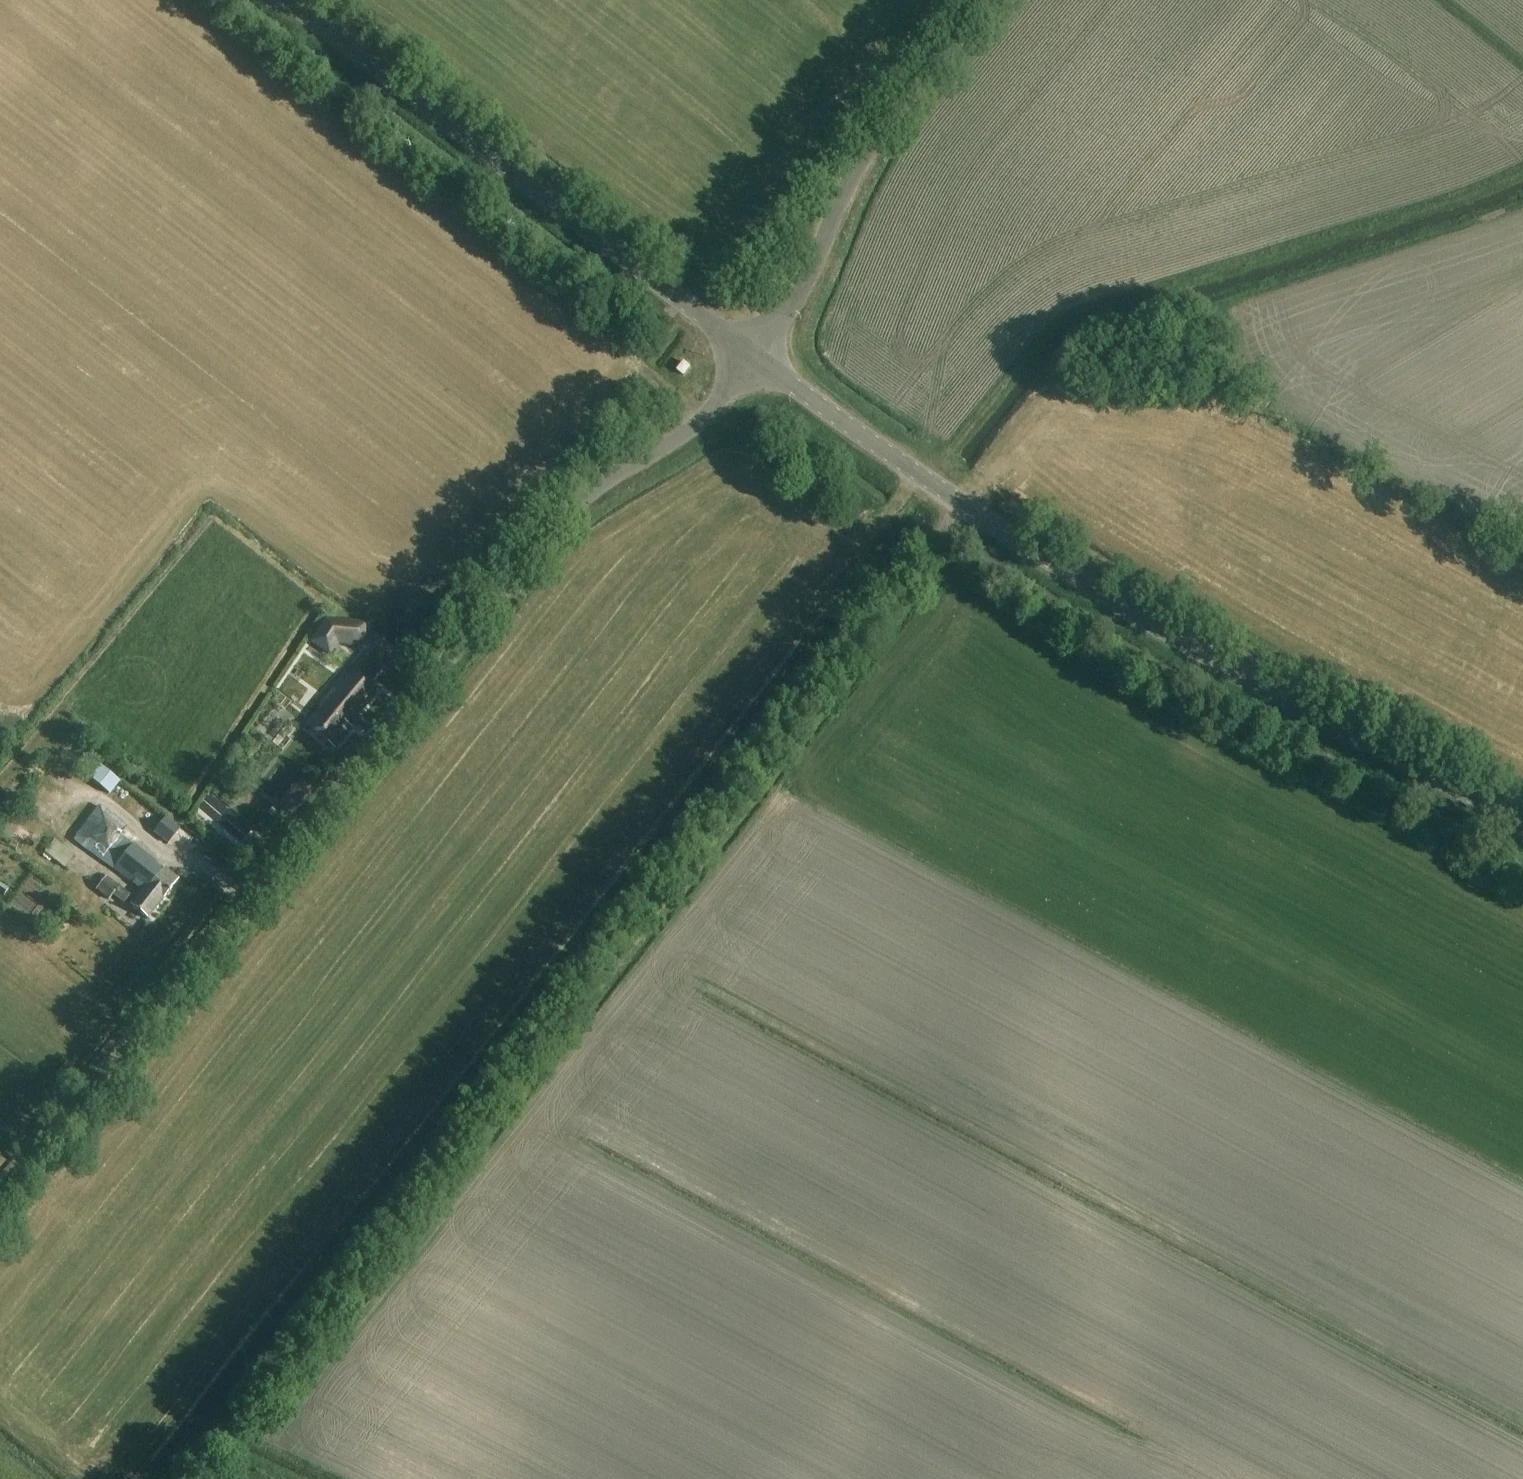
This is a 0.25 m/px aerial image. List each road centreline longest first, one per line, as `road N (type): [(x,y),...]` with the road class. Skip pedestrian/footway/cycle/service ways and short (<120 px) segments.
road 1 (unclassified): [(0,1197),(576,503),(681,435),(753,356)]
road 2 (tertiary): [(1522,823),(1211,655),(948,495),(753,356)]
road 3 (tertiary): [(753,356),(292,0)]
road 4 (unclassified): [(753,356),(780,323),(855,167),(990,0)]

